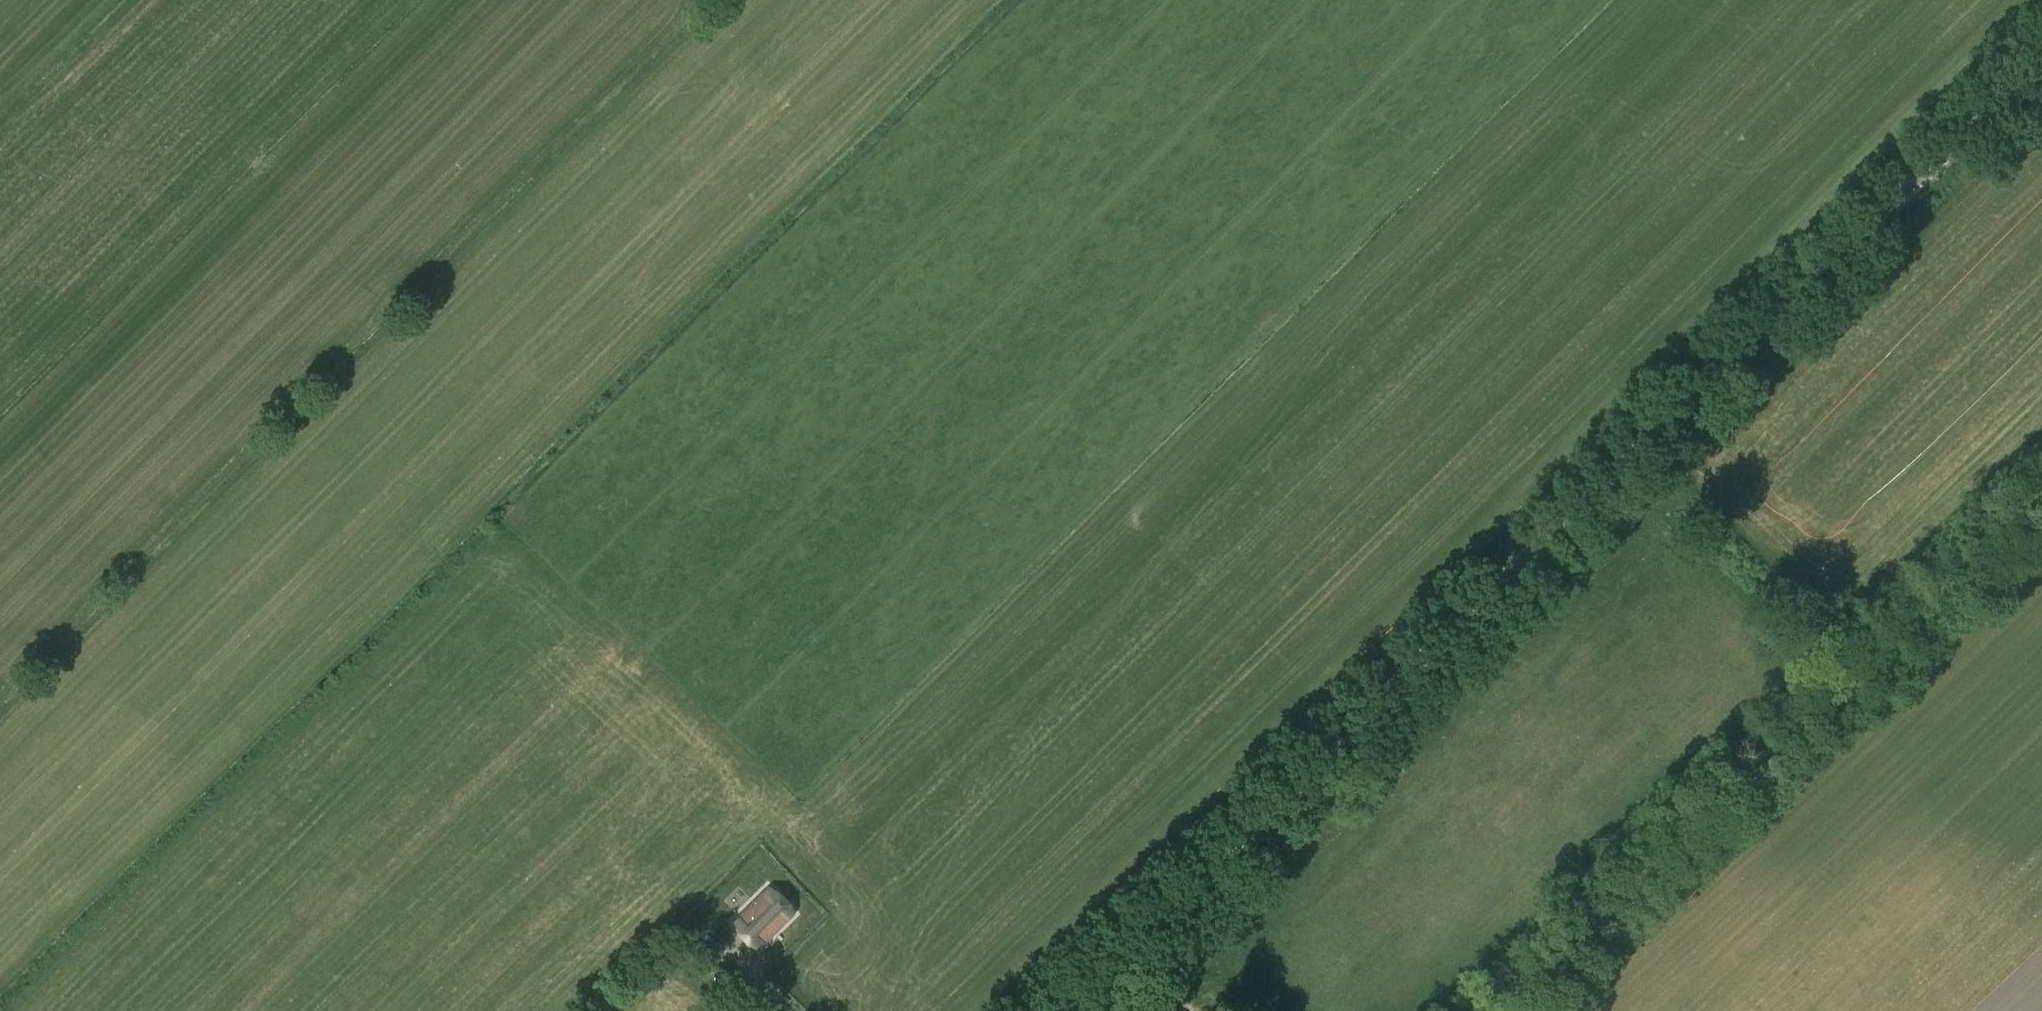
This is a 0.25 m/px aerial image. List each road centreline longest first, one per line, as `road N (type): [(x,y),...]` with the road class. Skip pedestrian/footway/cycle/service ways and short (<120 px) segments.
road 1 (unclassified): [(1056,1010),(2041,52)]
road 2 (track): [(2041,503),(1507,1010)]
road 3 (track): [(579,1008),(634,964),(708,938),(789,1010)]

